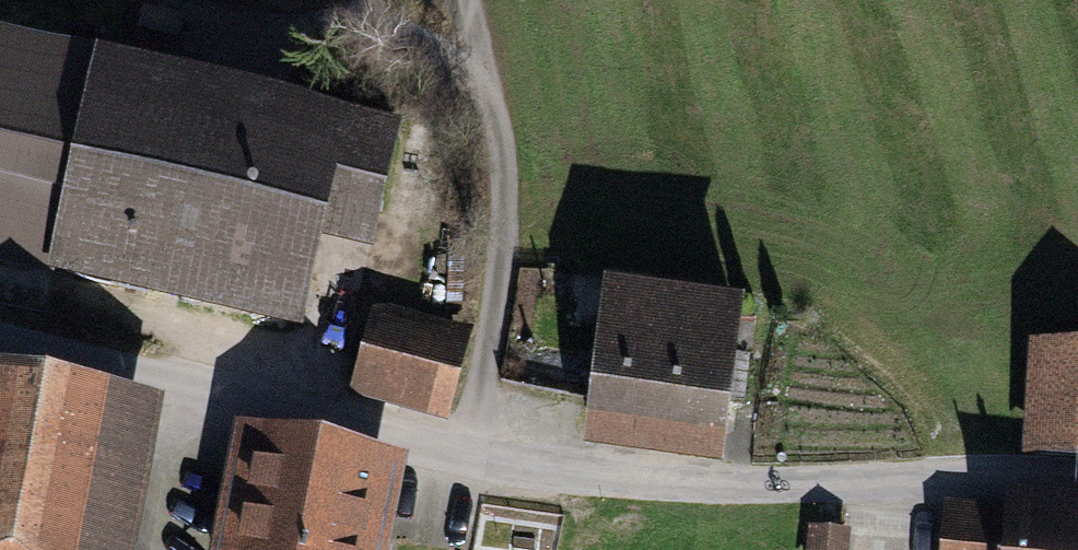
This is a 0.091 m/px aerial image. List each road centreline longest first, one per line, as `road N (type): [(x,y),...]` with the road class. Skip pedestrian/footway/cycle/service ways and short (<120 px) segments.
road 1 (unclassified): [(0,338),(527,469),(682,484),(1077,482)]
road 2 (track): [(483,65),(501,260),(463,456)]
road 3 (track): [(365,23),(268,32),(136,4)]
road 4 (track): [(483,65),(408,29),(365,23)]

